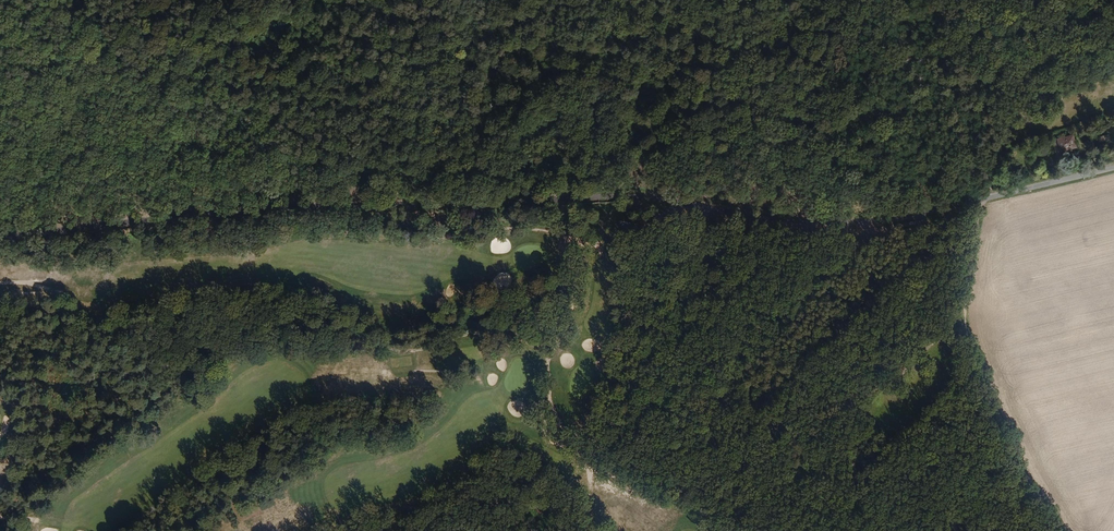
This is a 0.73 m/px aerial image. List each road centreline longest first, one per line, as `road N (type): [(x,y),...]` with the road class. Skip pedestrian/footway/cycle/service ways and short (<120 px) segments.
road 1 (unclassified): [(1113,168),(959,203),(531,196),(267,211),(0,240)]
road 2 (track): [(0,316),(120,335),(235,307),(408,351),(542,334),(548,415),(604,459),(588,505),(625,530)]
road 3 (track): [(1058,530),(965,332),(982,196)]
road 4 (track): [(78,0),(196,128),(231,215)]
road 5 (track): [(976,0),(986,37),(989,197)]

